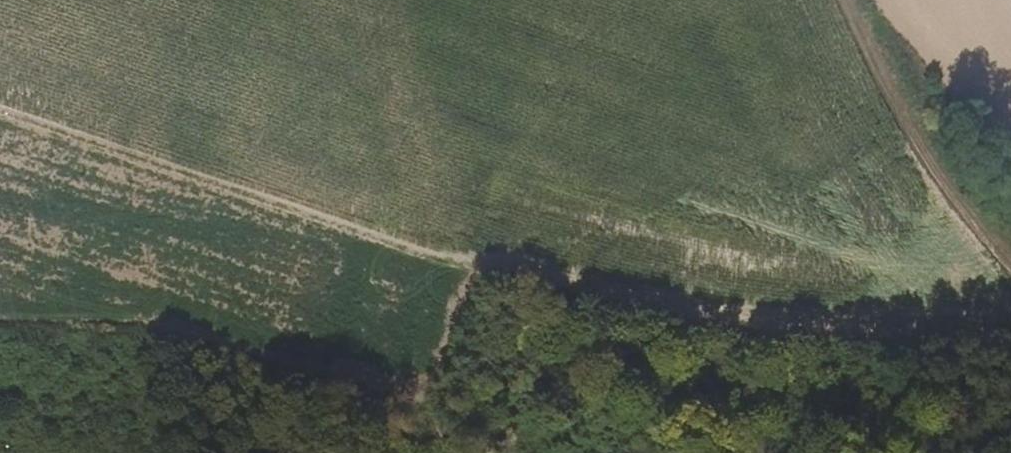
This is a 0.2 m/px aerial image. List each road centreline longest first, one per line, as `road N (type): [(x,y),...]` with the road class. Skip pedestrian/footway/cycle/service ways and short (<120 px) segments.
road 1 (track): [(852,0),(868,39),(1010,255)]

